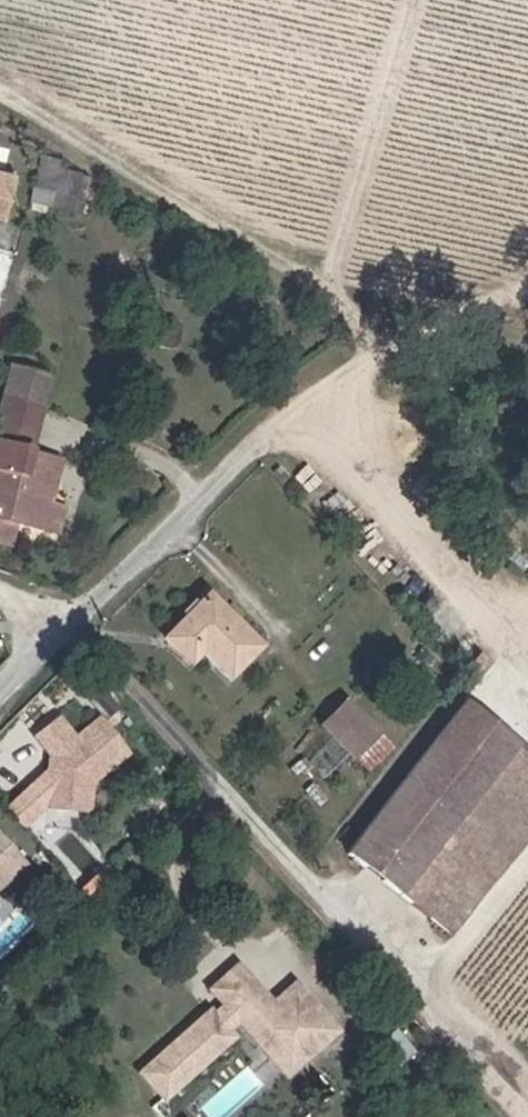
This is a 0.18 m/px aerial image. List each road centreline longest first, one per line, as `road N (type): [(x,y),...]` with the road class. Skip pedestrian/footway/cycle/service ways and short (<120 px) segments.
road 1 (track): [(0,599),(69,621),(520,1116)]
road 2 (unclassified): [(264,431),(0,689)]
road 3 (track): [(527,283),(374,334),(264,431)]

